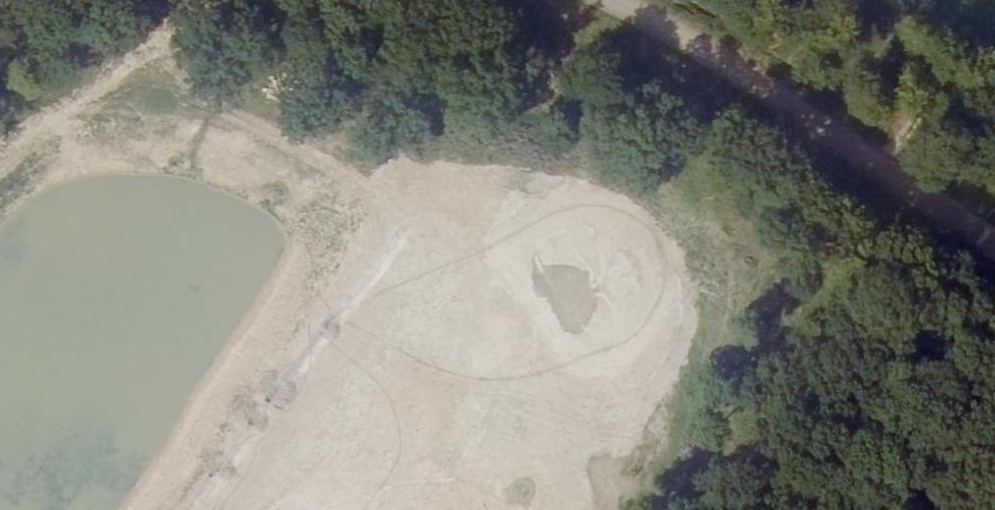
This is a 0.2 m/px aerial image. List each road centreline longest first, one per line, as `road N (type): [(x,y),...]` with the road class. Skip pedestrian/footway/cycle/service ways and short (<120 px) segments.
road 1 (residential): [(994,246),(669,27),(592,0)]

